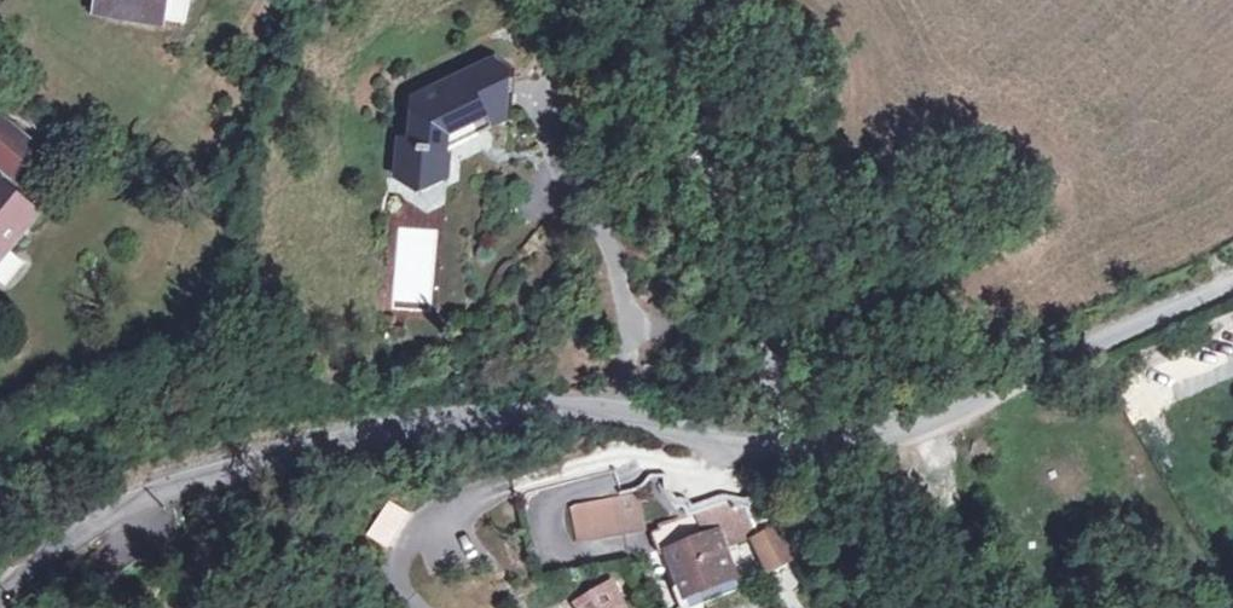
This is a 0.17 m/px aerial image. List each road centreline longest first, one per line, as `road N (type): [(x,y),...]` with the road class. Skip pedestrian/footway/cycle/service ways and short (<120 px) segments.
road 1 (unclassified): [(43,607),(100,542),(155,498),(206,476),(456,411),(584,405),(733,441),(815,448),(856,441),(905,428),(1232,280)]

